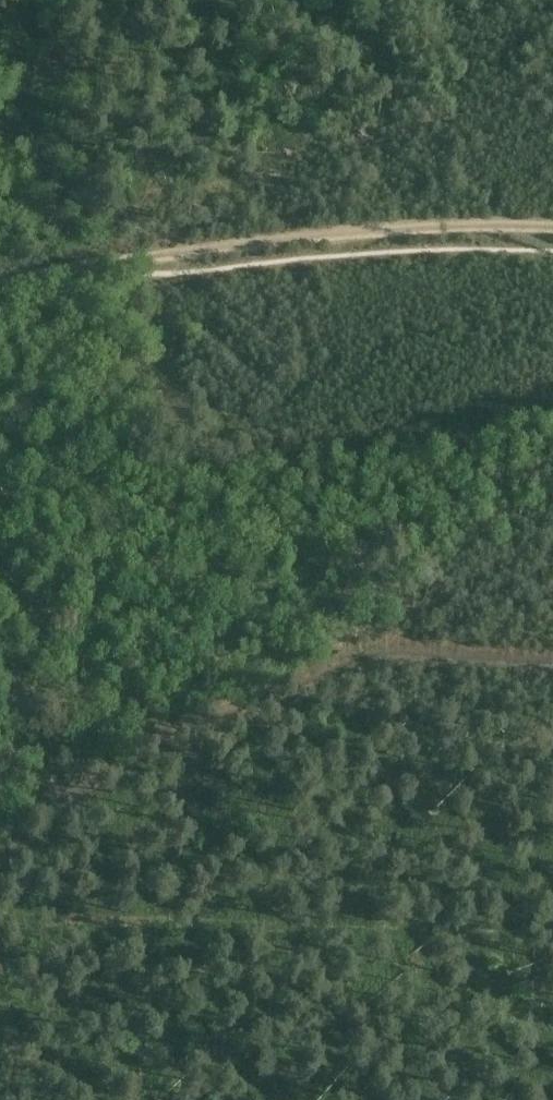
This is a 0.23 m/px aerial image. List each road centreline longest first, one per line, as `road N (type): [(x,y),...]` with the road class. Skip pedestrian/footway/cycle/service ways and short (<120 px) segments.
road 1 (track): [(0,276),(367,229),(552,227)]

